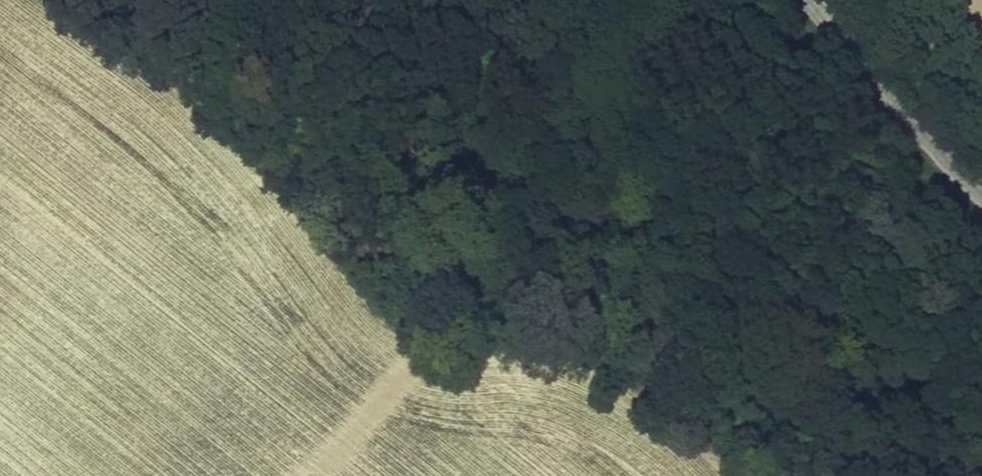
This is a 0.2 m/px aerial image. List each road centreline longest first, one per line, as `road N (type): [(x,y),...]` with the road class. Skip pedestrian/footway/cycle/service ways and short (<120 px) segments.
road 1 (unclassified): [(808,0),(981,195)]

